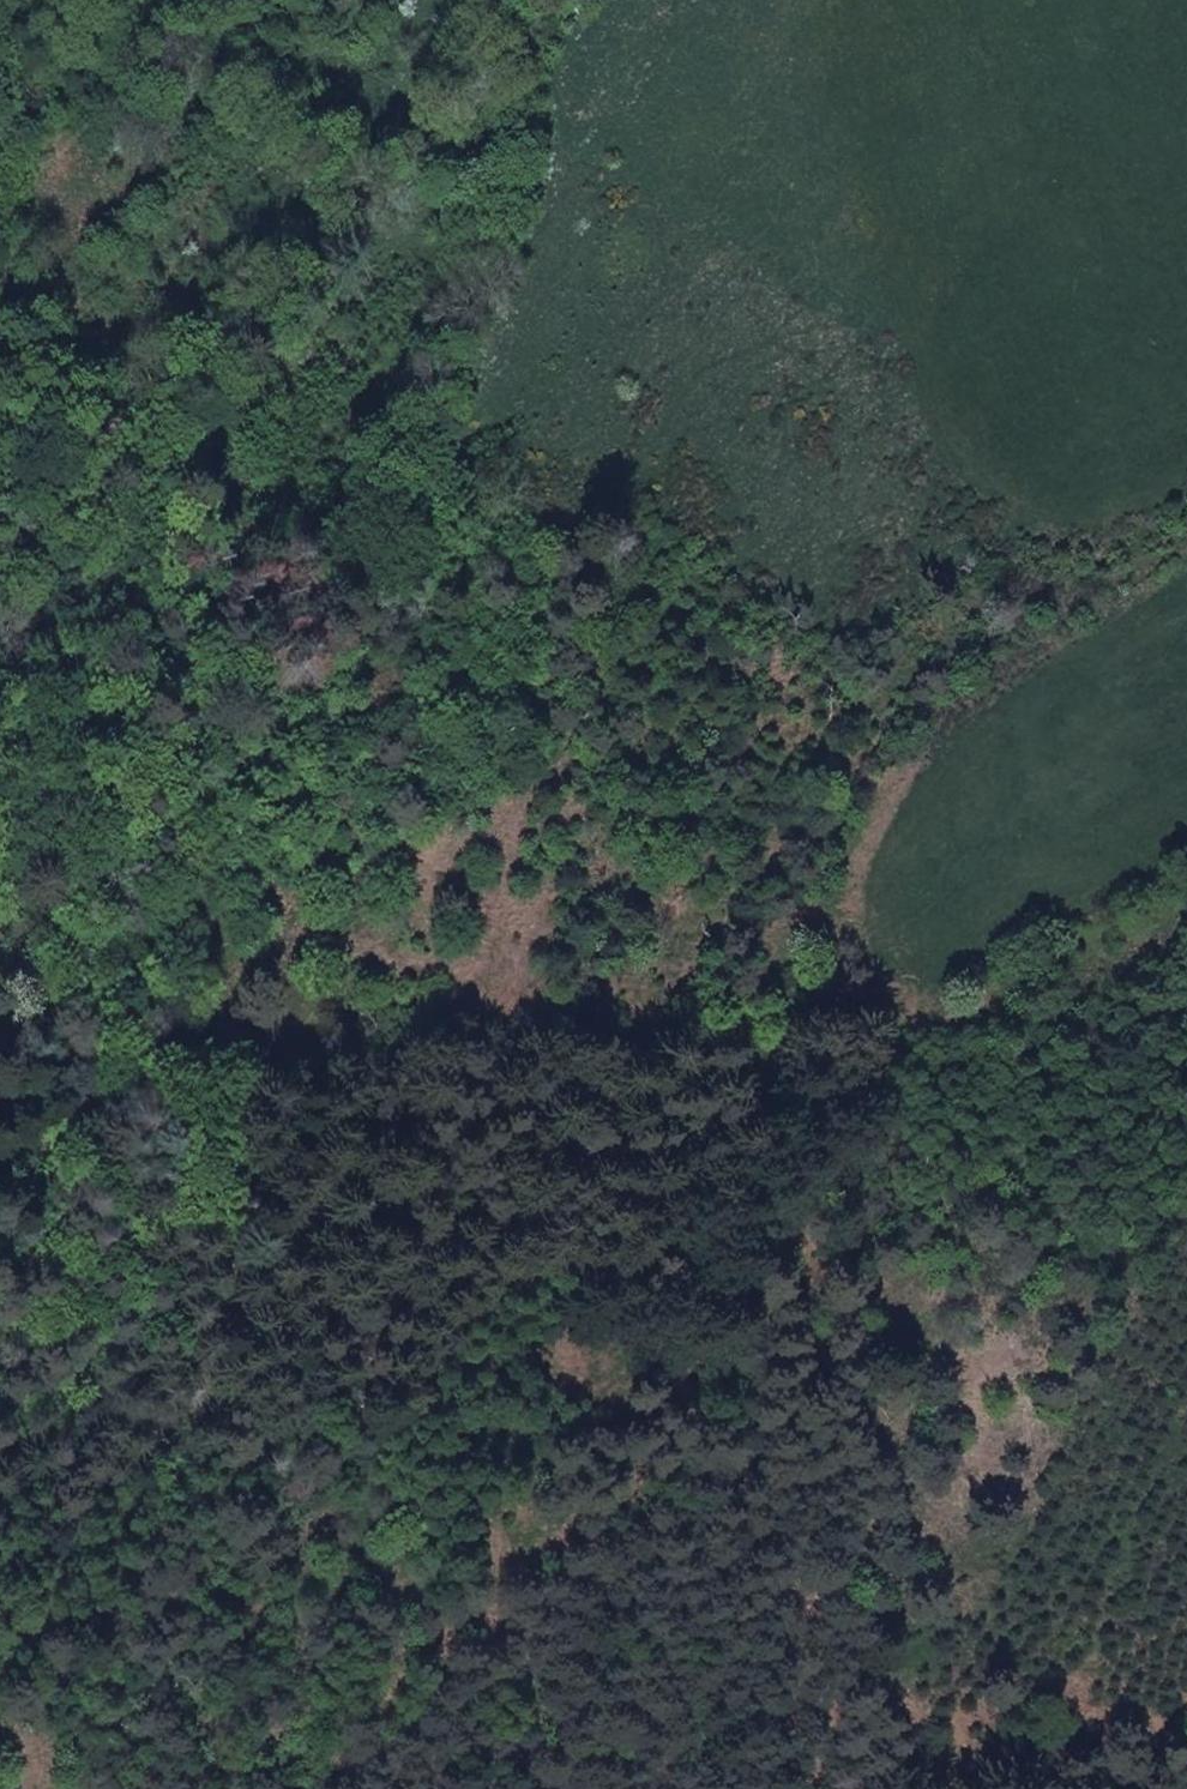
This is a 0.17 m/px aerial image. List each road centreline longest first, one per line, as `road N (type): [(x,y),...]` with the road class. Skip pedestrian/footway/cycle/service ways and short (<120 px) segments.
road 1 (residential): [(530,0),(417,164),(119,475),(0,644)]

